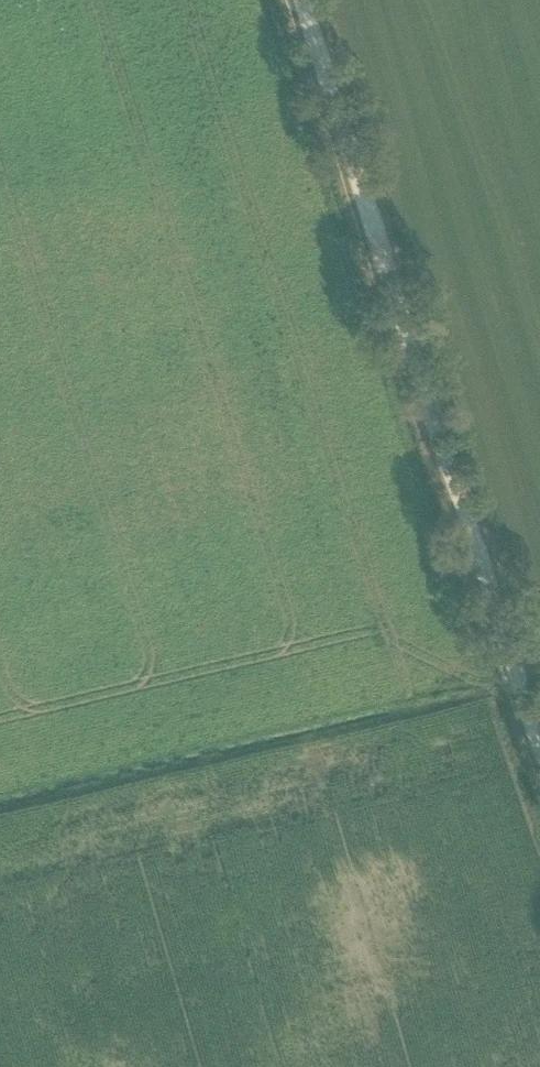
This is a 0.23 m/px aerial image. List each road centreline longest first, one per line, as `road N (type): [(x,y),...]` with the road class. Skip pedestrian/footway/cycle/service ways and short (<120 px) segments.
road 1 (track): [(539,736),(301,0)]

